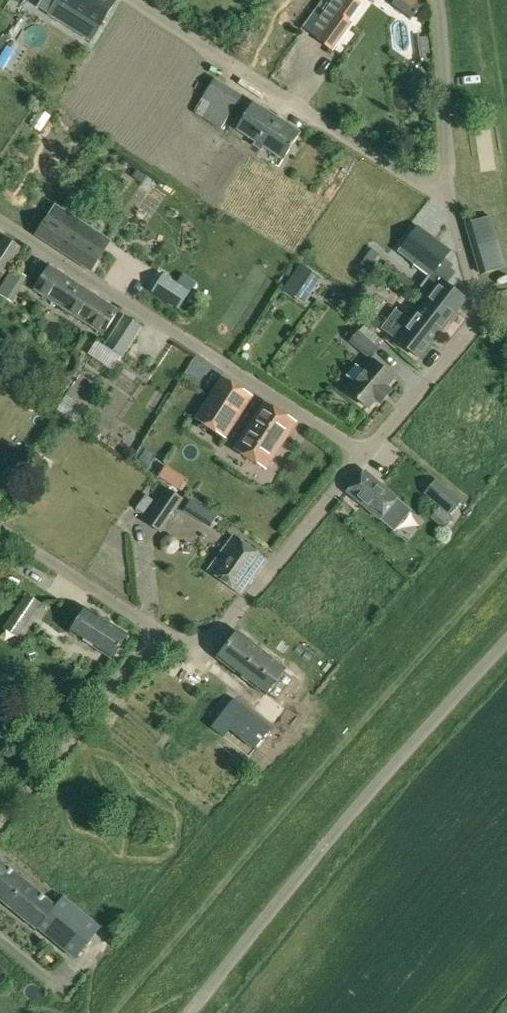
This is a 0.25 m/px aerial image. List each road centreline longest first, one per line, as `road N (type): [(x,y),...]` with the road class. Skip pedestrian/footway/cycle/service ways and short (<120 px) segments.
road 1 (unclassified): [(191,1012),(506,645)]
road 2 (residential): [(367,453),(0,219)]
road 3 (residential): [(447,195),(135,0)]
road 4 (residential): [(367,453),(475,328),(478,297),(447,195)]
road 5 (residential): [(173,642),(221,632),(367,453)]
road 6 (residential): [(0,820),(137,658),(173,642)]
road 7 (residential): [(173,642),(0,530)]
road 8 (residential): [(447,195),(440,0)]

